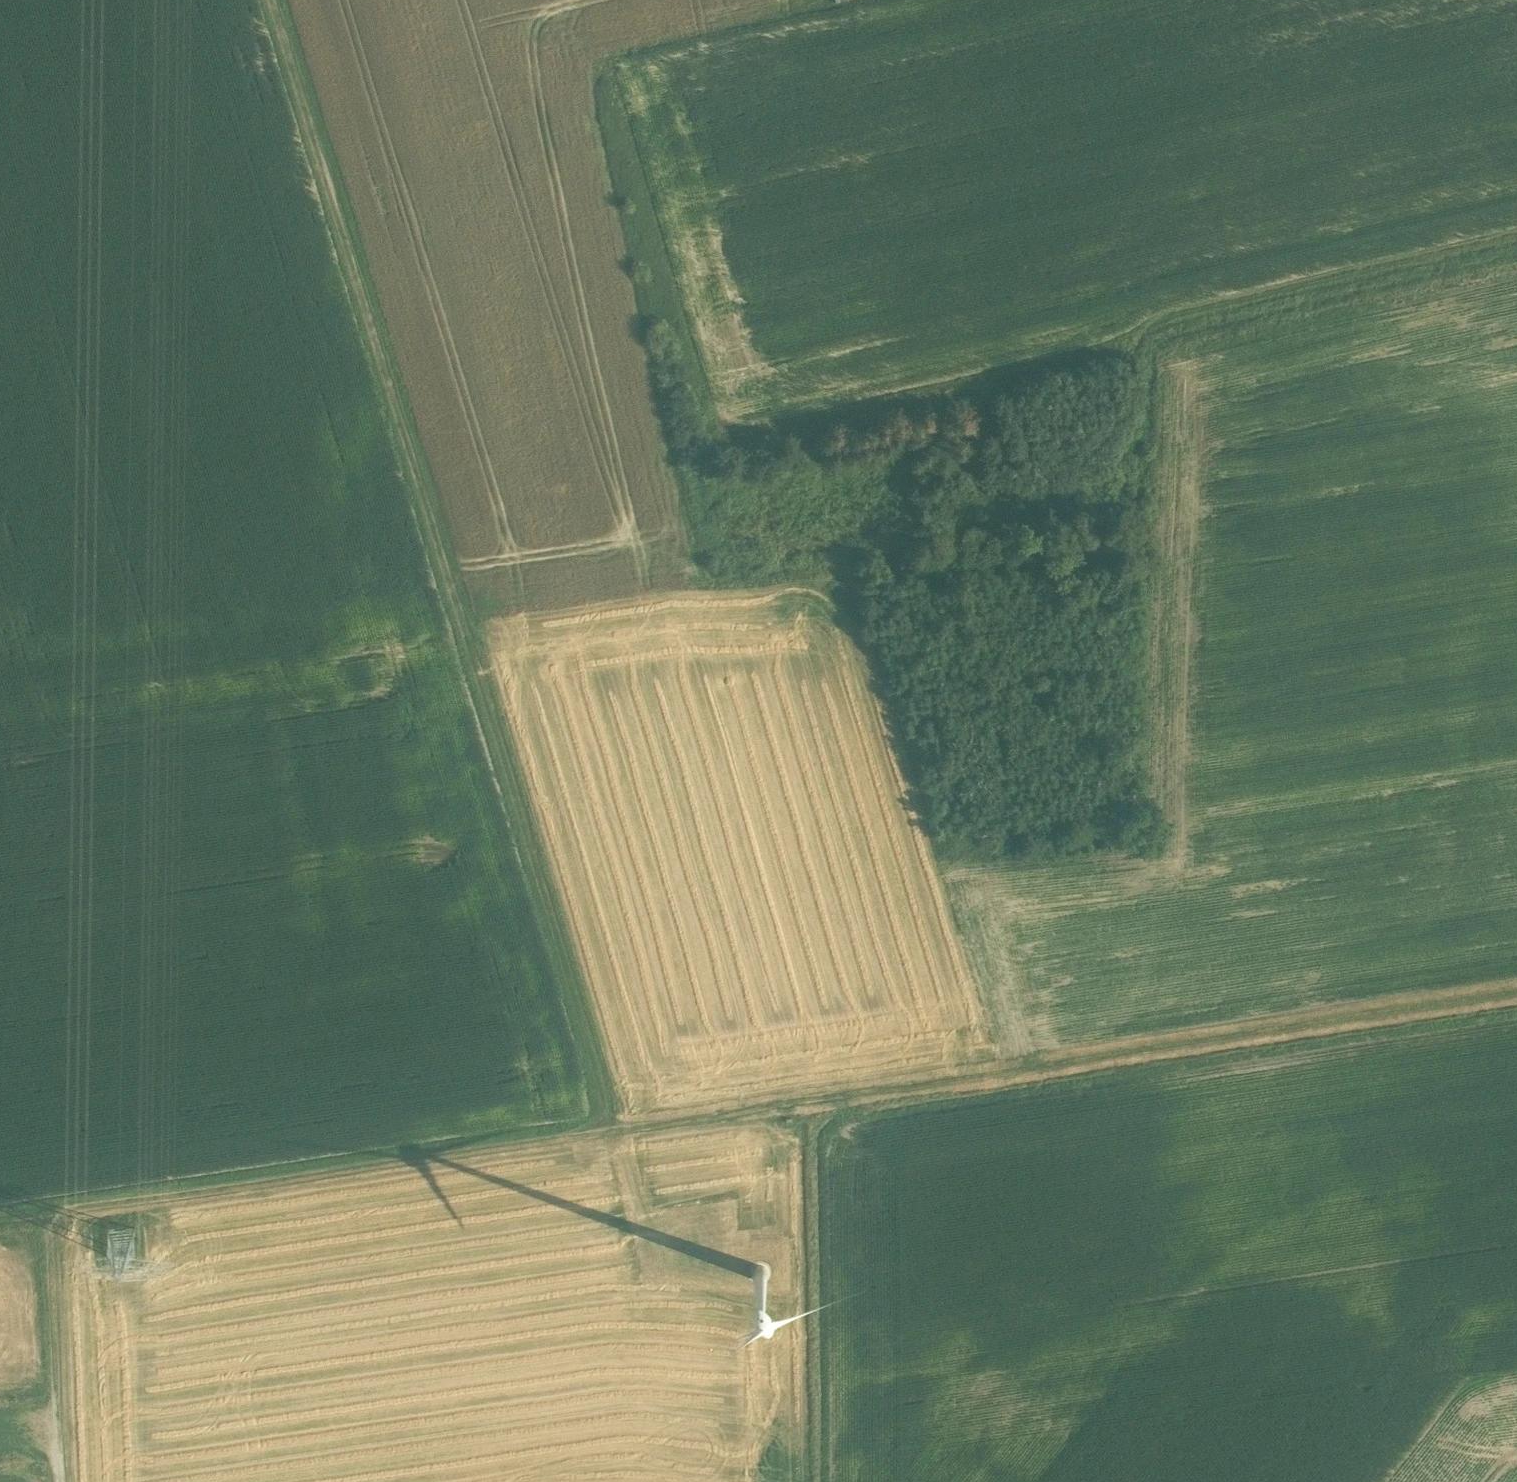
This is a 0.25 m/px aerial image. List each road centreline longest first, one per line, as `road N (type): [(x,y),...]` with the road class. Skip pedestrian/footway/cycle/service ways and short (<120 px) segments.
road 1 (track): [(1516,986),(62,1220)]
road 2 (track): [(613,1133),(273,0)]
road 3 (track): [(62,1220),(62,1481)]

